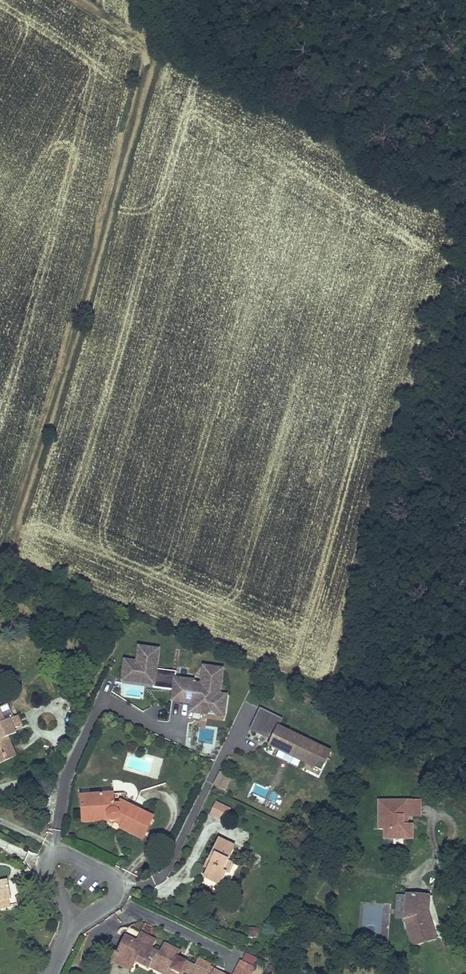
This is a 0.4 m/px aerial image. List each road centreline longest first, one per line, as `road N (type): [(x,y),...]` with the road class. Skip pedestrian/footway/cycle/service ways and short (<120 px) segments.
road 1 (track): [(151,0),(136,104),(44,435),(0,550)]

